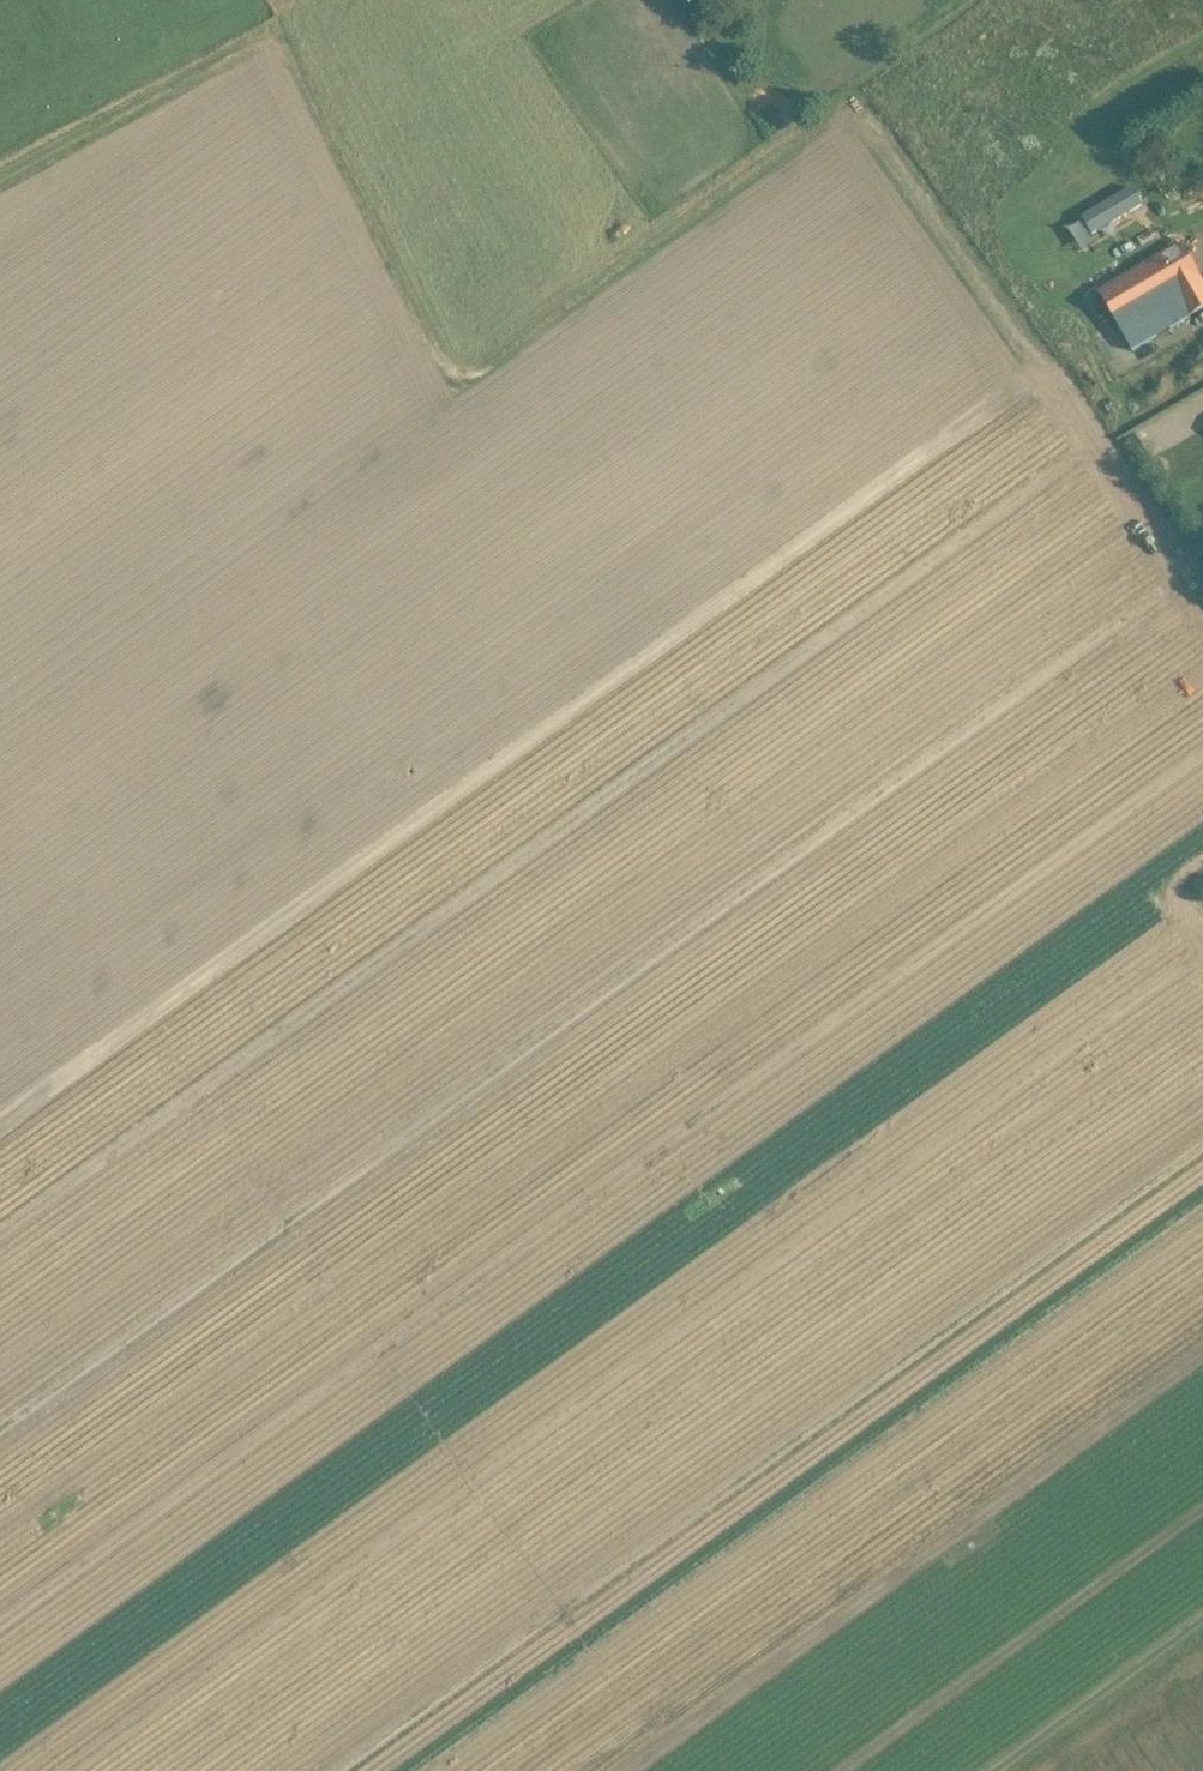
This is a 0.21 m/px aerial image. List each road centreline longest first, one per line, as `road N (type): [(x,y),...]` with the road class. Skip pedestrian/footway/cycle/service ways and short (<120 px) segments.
road 1 (track): [(1003,1770),(1202,1628)]

